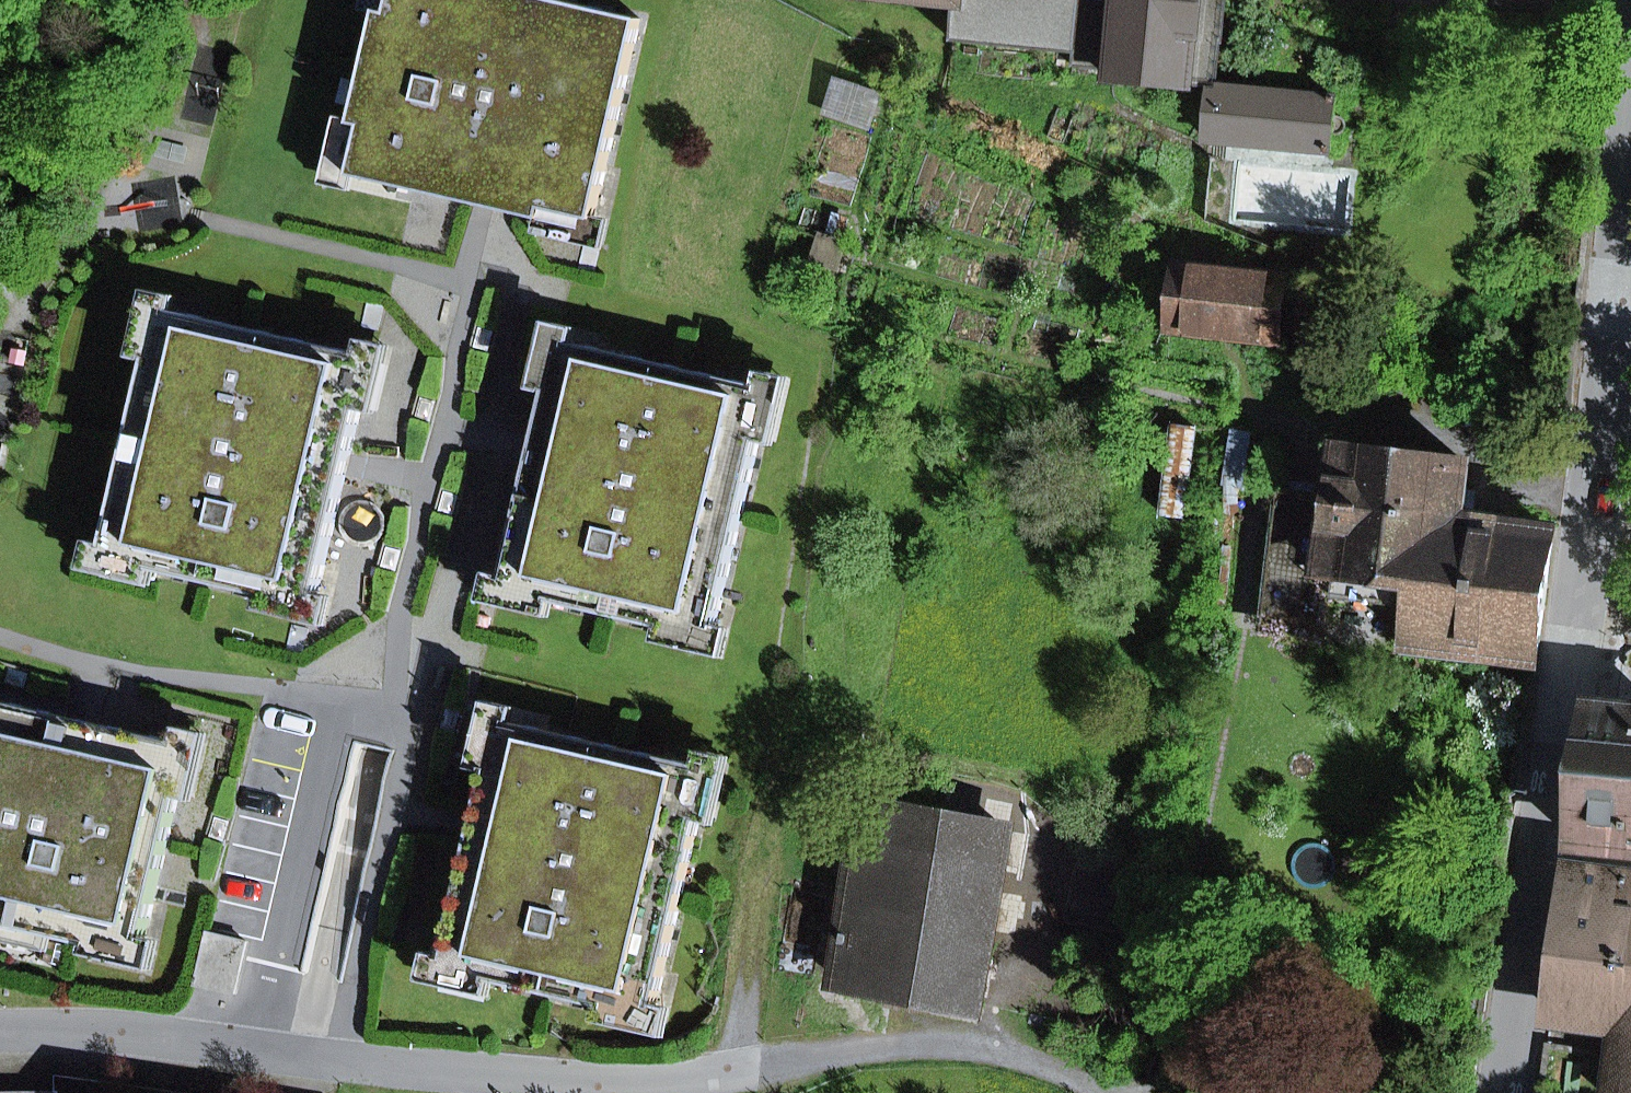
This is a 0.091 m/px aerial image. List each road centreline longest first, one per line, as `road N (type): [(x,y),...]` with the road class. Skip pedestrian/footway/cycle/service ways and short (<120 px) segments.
road 1 (residential): [(1630,161),(1599,450),(1505,1092)]
road 2 (residential): [(0,1030),(118,1031),(624,1087),(761,1065)]

